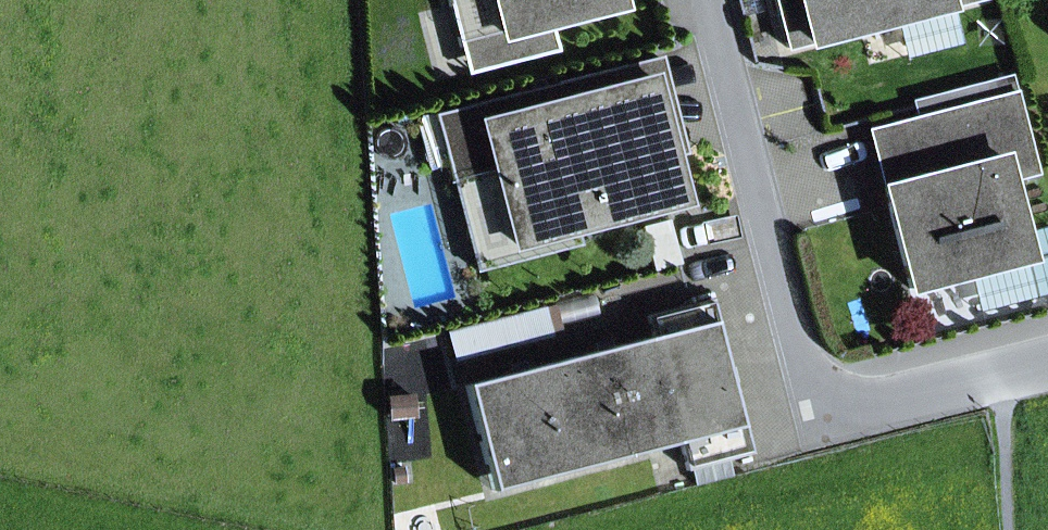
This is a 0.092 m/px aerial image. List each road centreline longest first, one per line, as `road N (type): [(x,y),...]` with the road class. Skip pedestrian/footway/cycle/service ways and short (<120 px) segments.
road 1 (residential): [(1047,357),(887,403),(835,396),(802,364),(777,299),(706,0)]

